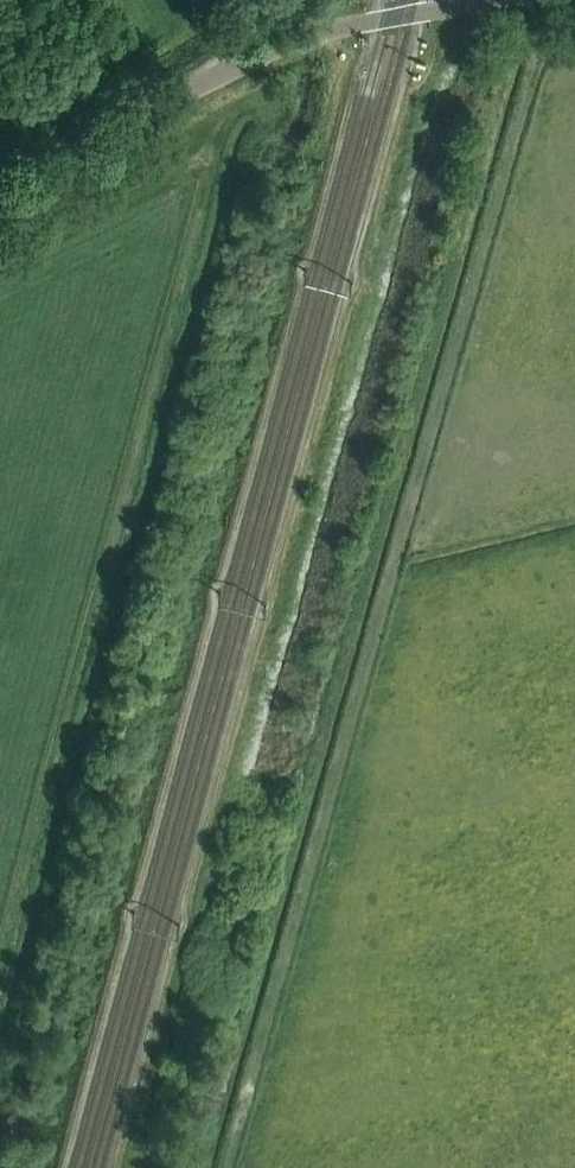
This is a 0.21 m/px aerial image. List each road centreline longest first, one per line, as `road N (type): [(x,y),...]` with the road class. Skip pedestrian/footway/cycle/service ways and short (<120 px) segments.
road 1 (track): [(544,0),(542,38),(227,1167)]
road 2 (track): [(0,975),(230,138),(208,83)]
road 3 (tertiary): [(494,0),(336,29),(275,49),(0,190)]

